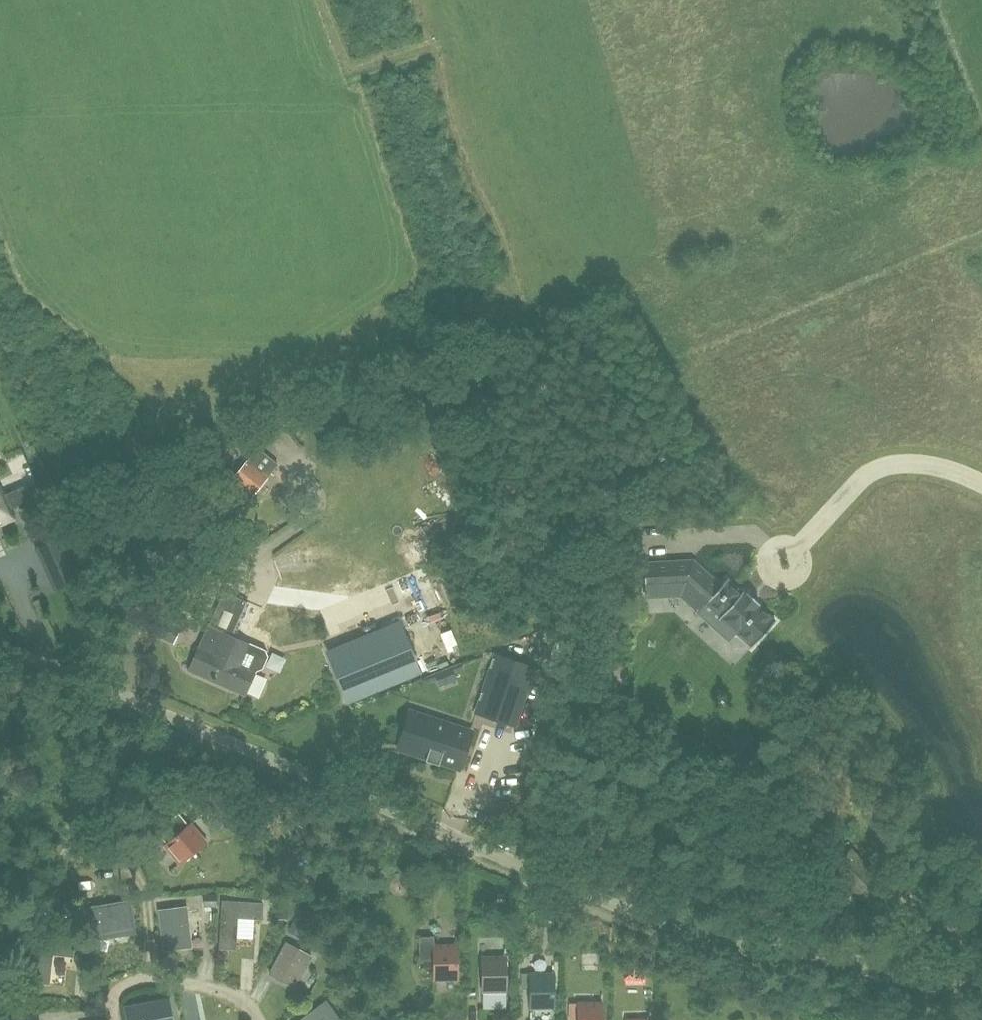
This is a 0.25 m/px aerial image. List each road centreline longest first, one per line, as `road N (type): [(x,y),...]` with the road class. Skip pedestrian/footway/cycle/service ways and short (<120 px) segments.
road 1 (unclassified): [(981,982),(715,934),(501,857),(17,650)]
road 2 (residential): [(110,1019),(115,997),(169,988),(209,994),(250,1019)]

